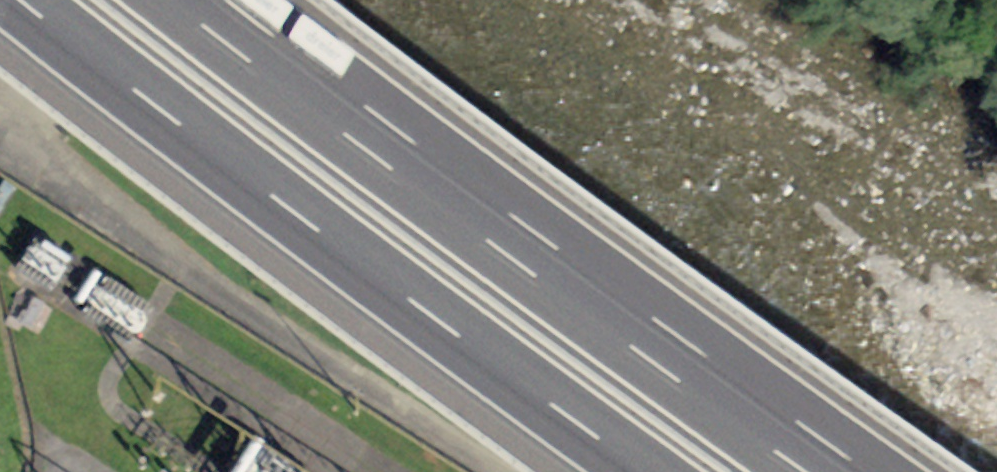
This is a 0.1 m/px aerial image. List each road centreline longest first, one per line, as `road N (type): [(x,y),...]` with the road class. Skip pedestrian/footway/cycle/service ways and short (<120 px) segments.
road 1 (motorway): [(804,471),(174,0)]
road 2 (motorway): [(17,0),(644,471)]

